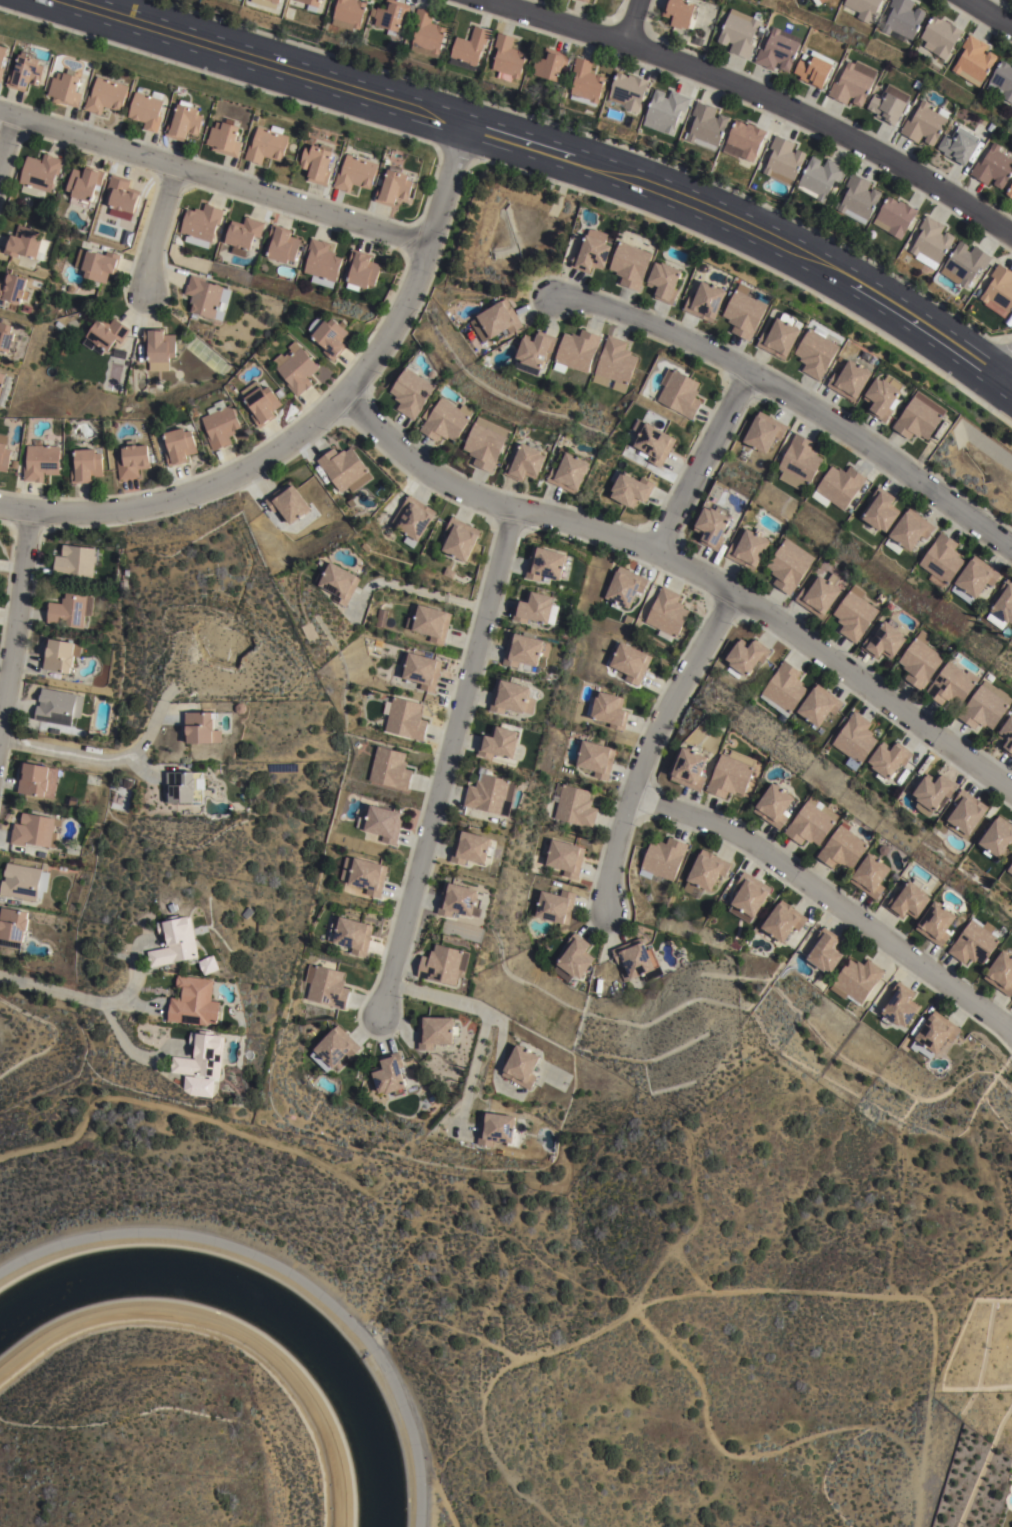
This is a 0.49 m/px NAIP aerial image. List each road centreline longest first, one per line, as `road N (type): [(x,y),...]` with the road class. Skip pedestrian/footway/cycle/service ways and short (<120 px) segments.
road 1 (primary): [(63,0),(709,210),(835,273),(1011,393)]
road 2 (residential): [(339,393),(395,446),(470,496),(597,528),(732,593),(1011,786)]
road 3 (residential): [(463,125),(406,299),(374,354),(302,430),(194,493),(127,510),(0,506)]
road 4 (residential): [(1011,236),(891,158),(753,90),(492,0)]
road 5 (residential): [(553,295),(670,332),(747,370),(854,432),(1011,548)]
road 6 (residential): [(512,509),(382,1012)]
road 7 (track): [(0,1378),(102,1315),(164,1315),(230,1329),(278,1358),(313,1402),(342,1490),(343,1526)]
road 8 (residential): [(630,794),(763,849),(1011,1032)]
road 9 (residential): [(427,243),(0,109)]
road 10 (residential): [(732,593),(651,741),(611,862),(606,911)]
road 11 (residential): [(30,510),(0,725)]
road 12 (residential): [(747,370),(657,551)]
road 13 (residential): [(175,166),(139,286)]

